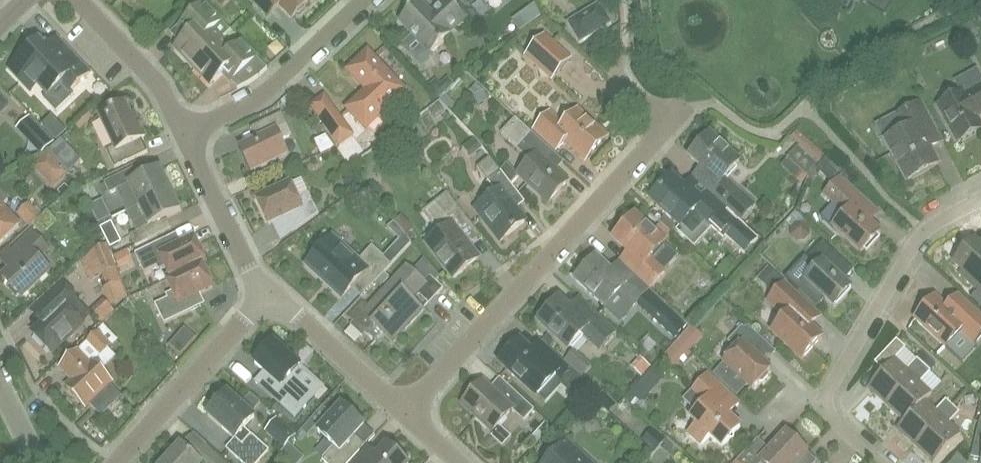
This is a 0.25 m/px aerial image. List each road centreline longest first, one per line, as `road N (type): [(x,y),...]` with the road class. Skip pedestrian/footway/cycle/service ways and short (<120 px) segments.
road 1 (residential): [(406,413),(670,119)]
road 2 (residential): [(980,201),(919,237),(820,402),(883,462)]
road 3 (residential): [(184,134),(263,95),(364,0)]
road 4 (residential): [(117,462),(269,295)]
road 5 (residential): [(269,295),(242,262),(184,134)]
road 6 (residential): [(406,413),(269,295)]
road 7 (residential): [(184,134),(143,68),(79,0)]

